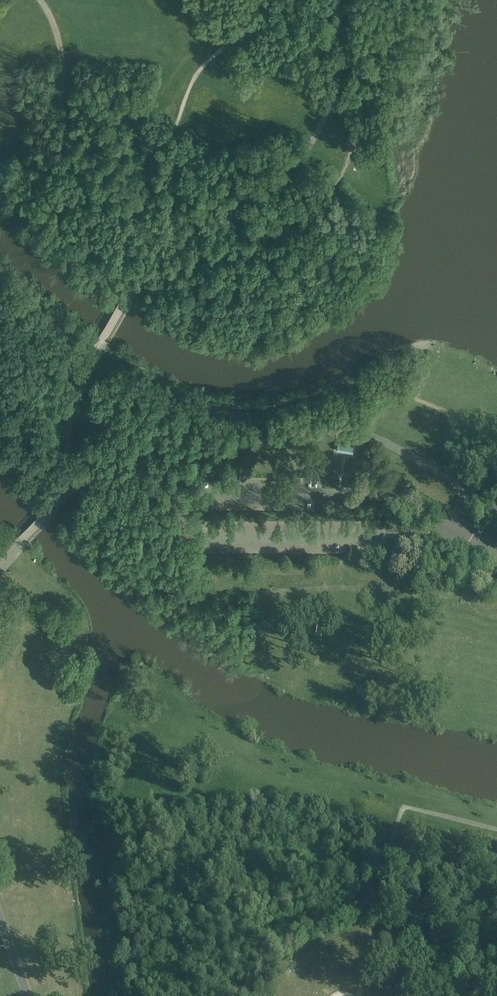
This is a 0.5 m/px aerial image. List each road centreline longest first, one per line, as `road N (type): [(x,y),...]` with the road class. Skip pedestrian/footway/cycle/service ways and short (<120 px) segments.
road 1 (unclassified): [(496,556),(397,497),(178,499),(100,482),(69,492),(22,541)]

